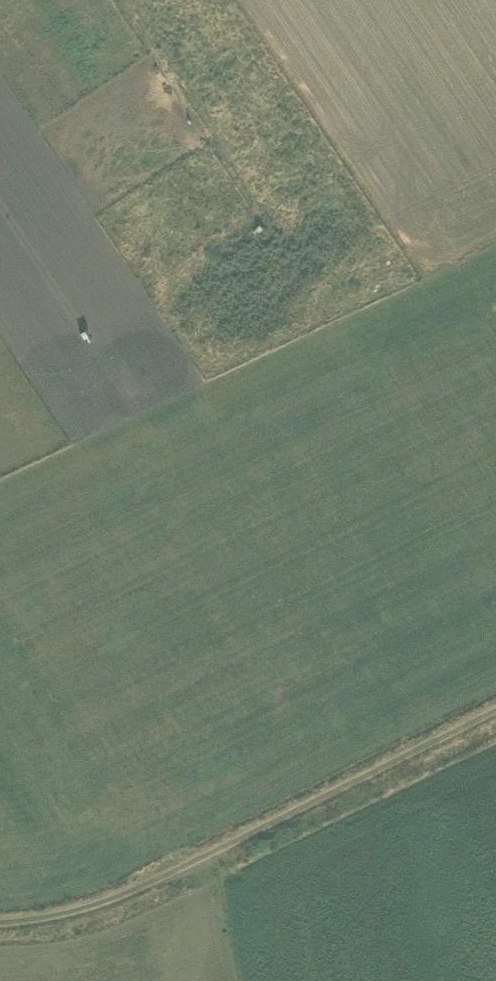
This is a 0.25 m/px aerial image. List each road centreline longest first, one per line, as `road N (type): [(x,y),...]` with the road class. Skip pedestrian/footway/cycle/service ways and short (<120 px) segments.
road 1 (track): [(0,920),(74,912),(144,889),(271,834),(495,718)]

